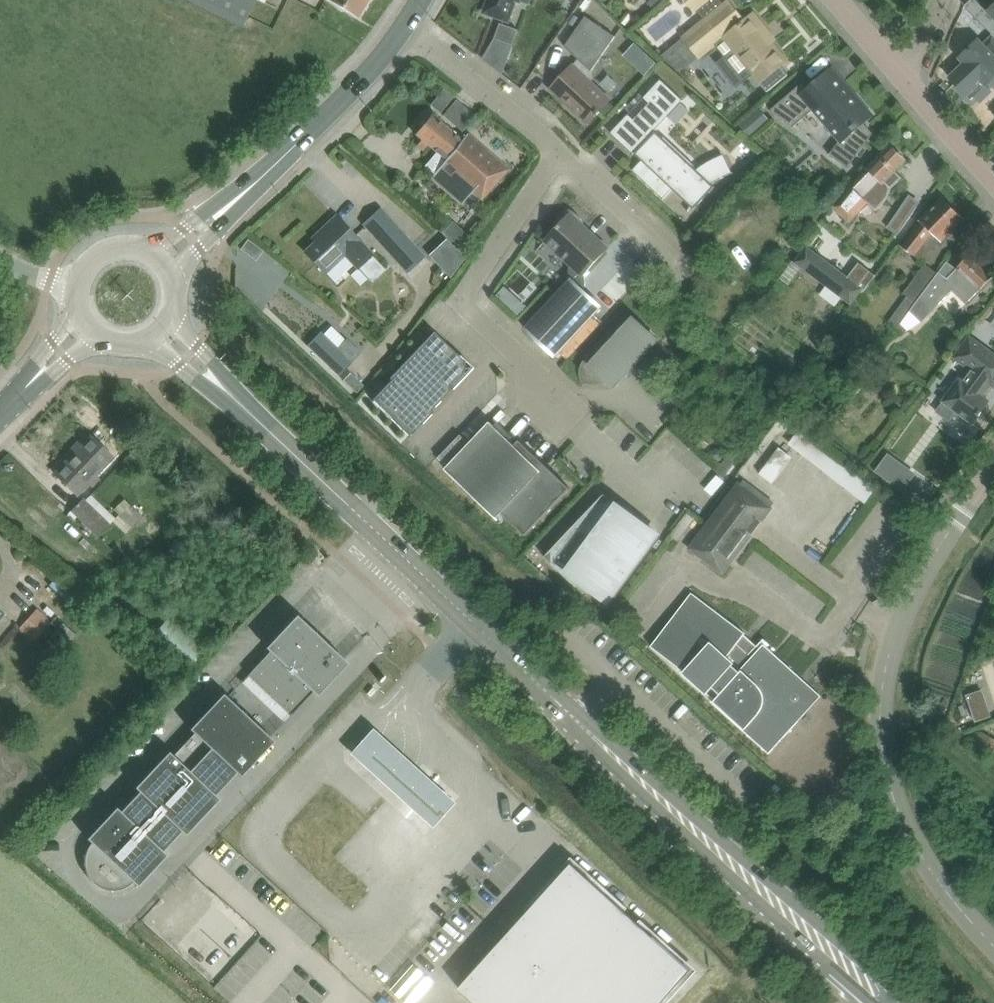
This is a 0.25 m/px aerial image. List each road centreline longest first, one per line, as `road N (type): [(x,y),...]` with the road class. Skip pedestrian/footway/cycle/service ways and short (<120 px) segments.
road 1 (secondary): [(891,1002),(398,555),(163,329)]
road 2 (unclassified): [(993,948),(964,918),(910,836),(889,779),(882,696),(897,631),(927,568),(993,465)]
road 3 (secondary): [(161,260),(274,165),(407,26)]
road 4 (residential): [(531,385),(476,331),(473,309),(555,167)]
road 5 (residential): [(555,167),(486,90),(407,26)]
road 6 (residential): [(676,270),(555,167)]
road 7 (residential): [(993,186),(902,84)]
road 8 (secondary): [(0,418),(87,328)]

